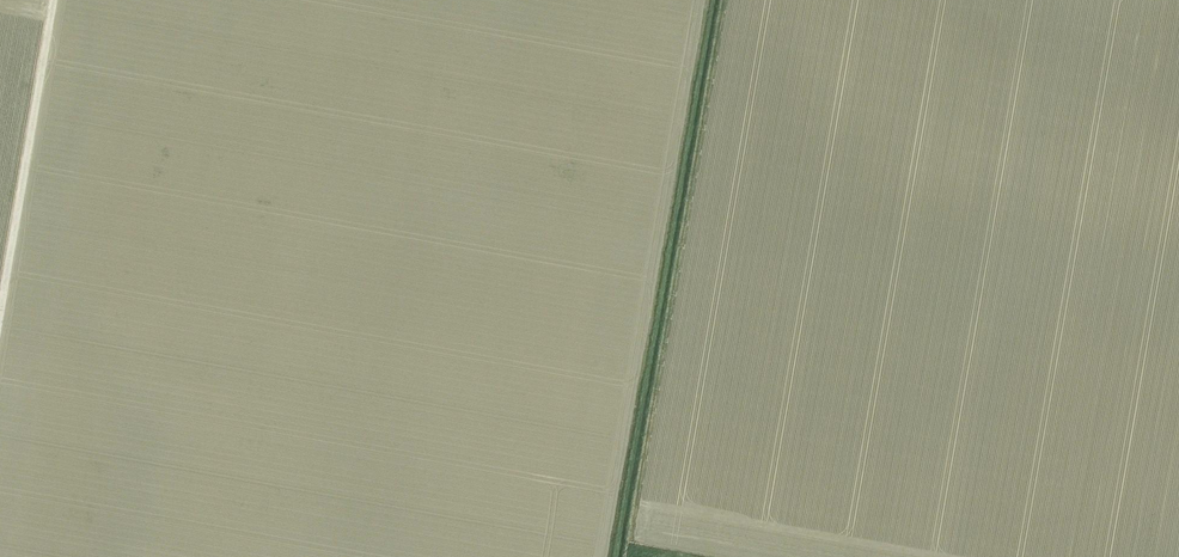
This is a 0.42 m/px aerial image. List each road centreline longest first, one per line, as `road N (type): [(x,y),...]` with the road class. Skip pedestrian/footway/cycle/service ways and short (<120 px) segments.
road 1 (track): [(0,301),(51,0)]

